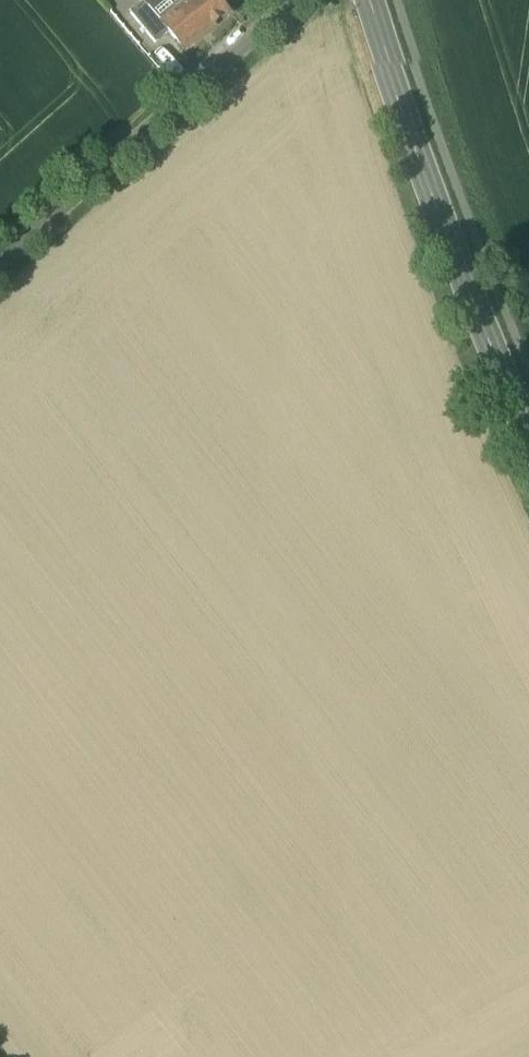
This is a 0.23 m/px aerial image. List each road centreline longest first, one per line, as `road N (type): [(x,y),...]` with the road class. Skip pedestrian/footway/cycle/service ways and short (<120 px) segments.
road 1 (tertiary): [(528,436),(433,199),(368,0)]
road 2 (residential): [(314,0),(0,274)]

